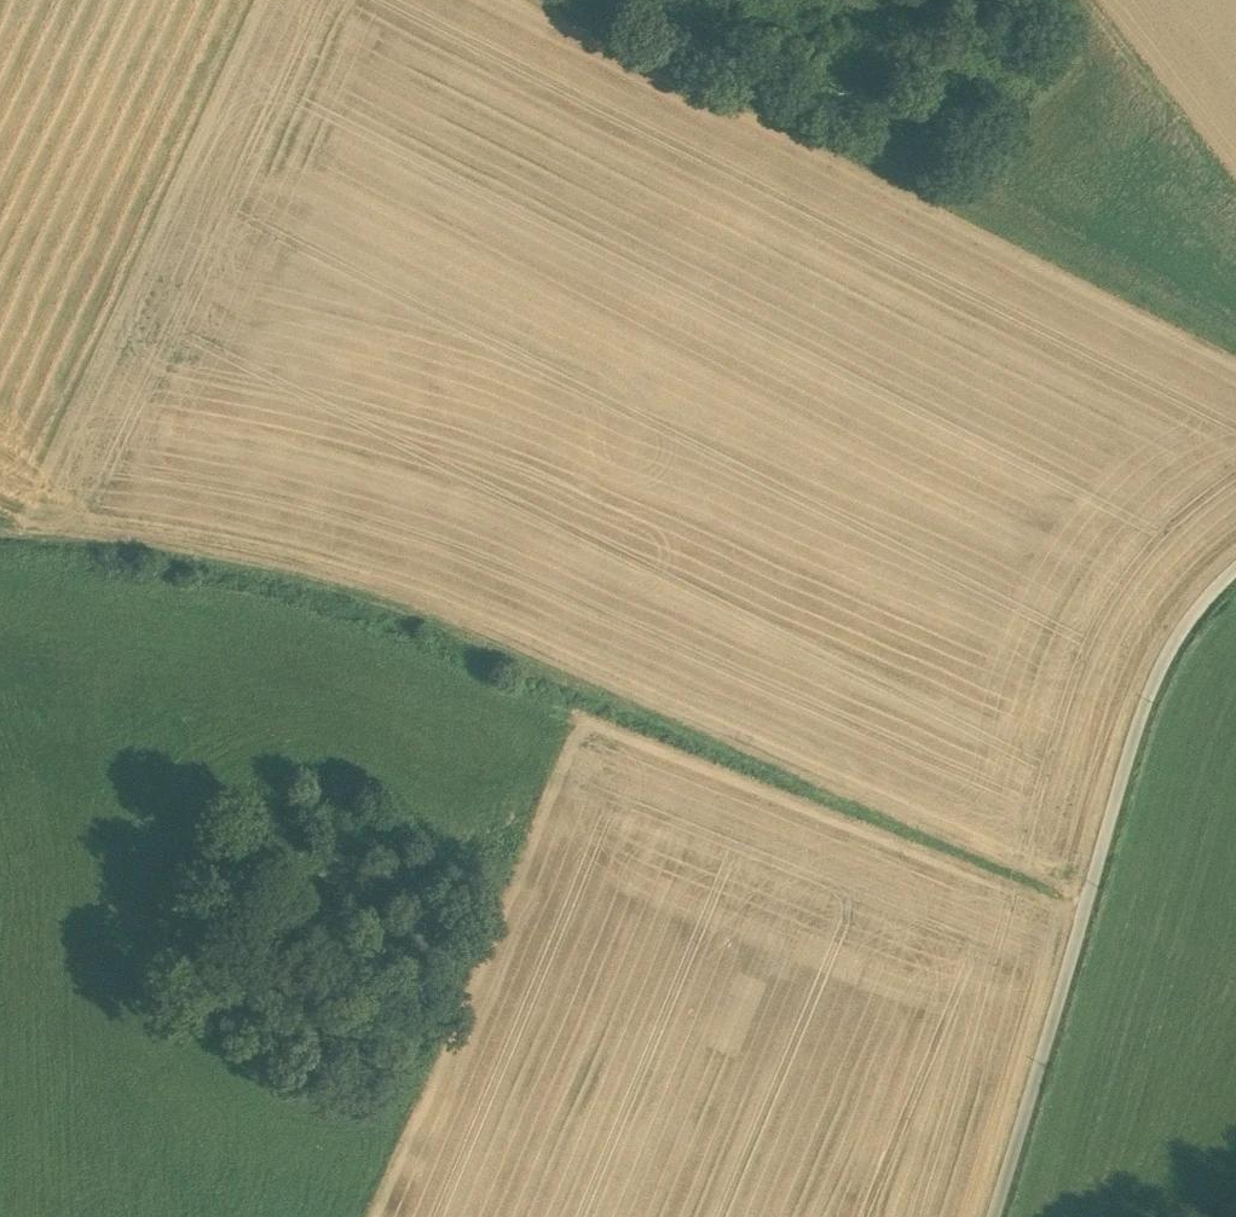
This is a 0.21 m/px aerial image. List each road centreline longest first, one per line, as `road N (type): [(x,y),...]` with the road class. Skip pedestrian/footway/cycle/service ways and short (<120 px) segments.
road 1 (track): [(0,541),(164,563),(386,617),(1087,910)]
road 2 (track): [(564,0),(1235,347)]
road 3 (track): [(995,1216),(1155,684),(1185,621),(1235,567)]

